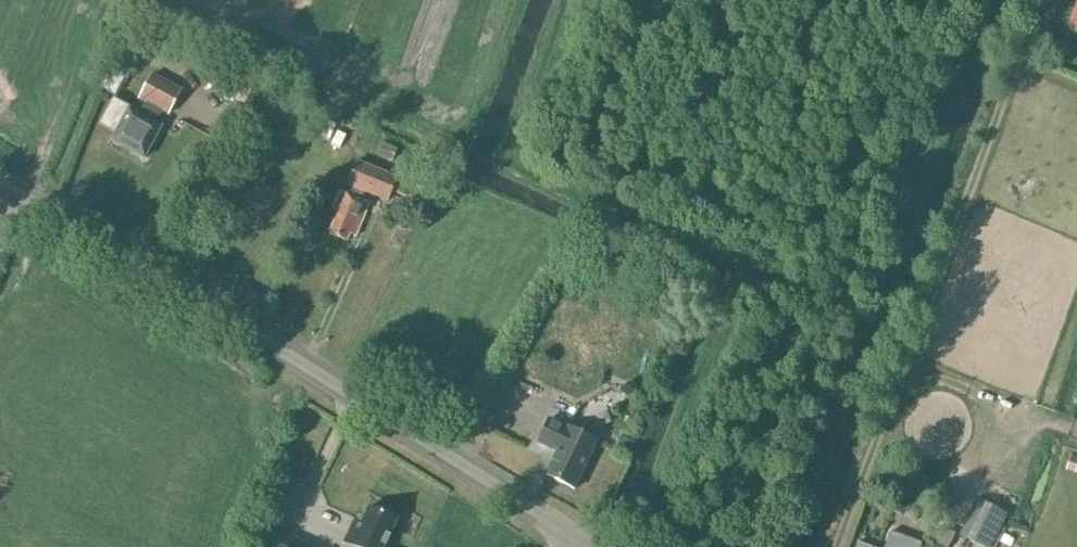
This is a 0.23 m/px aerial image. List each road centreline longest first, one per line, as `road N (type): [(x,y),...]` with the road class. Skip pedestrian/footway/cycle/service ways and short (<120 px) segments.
road 1 (tertiary): [(578,542),(216,308),(0,182)]

